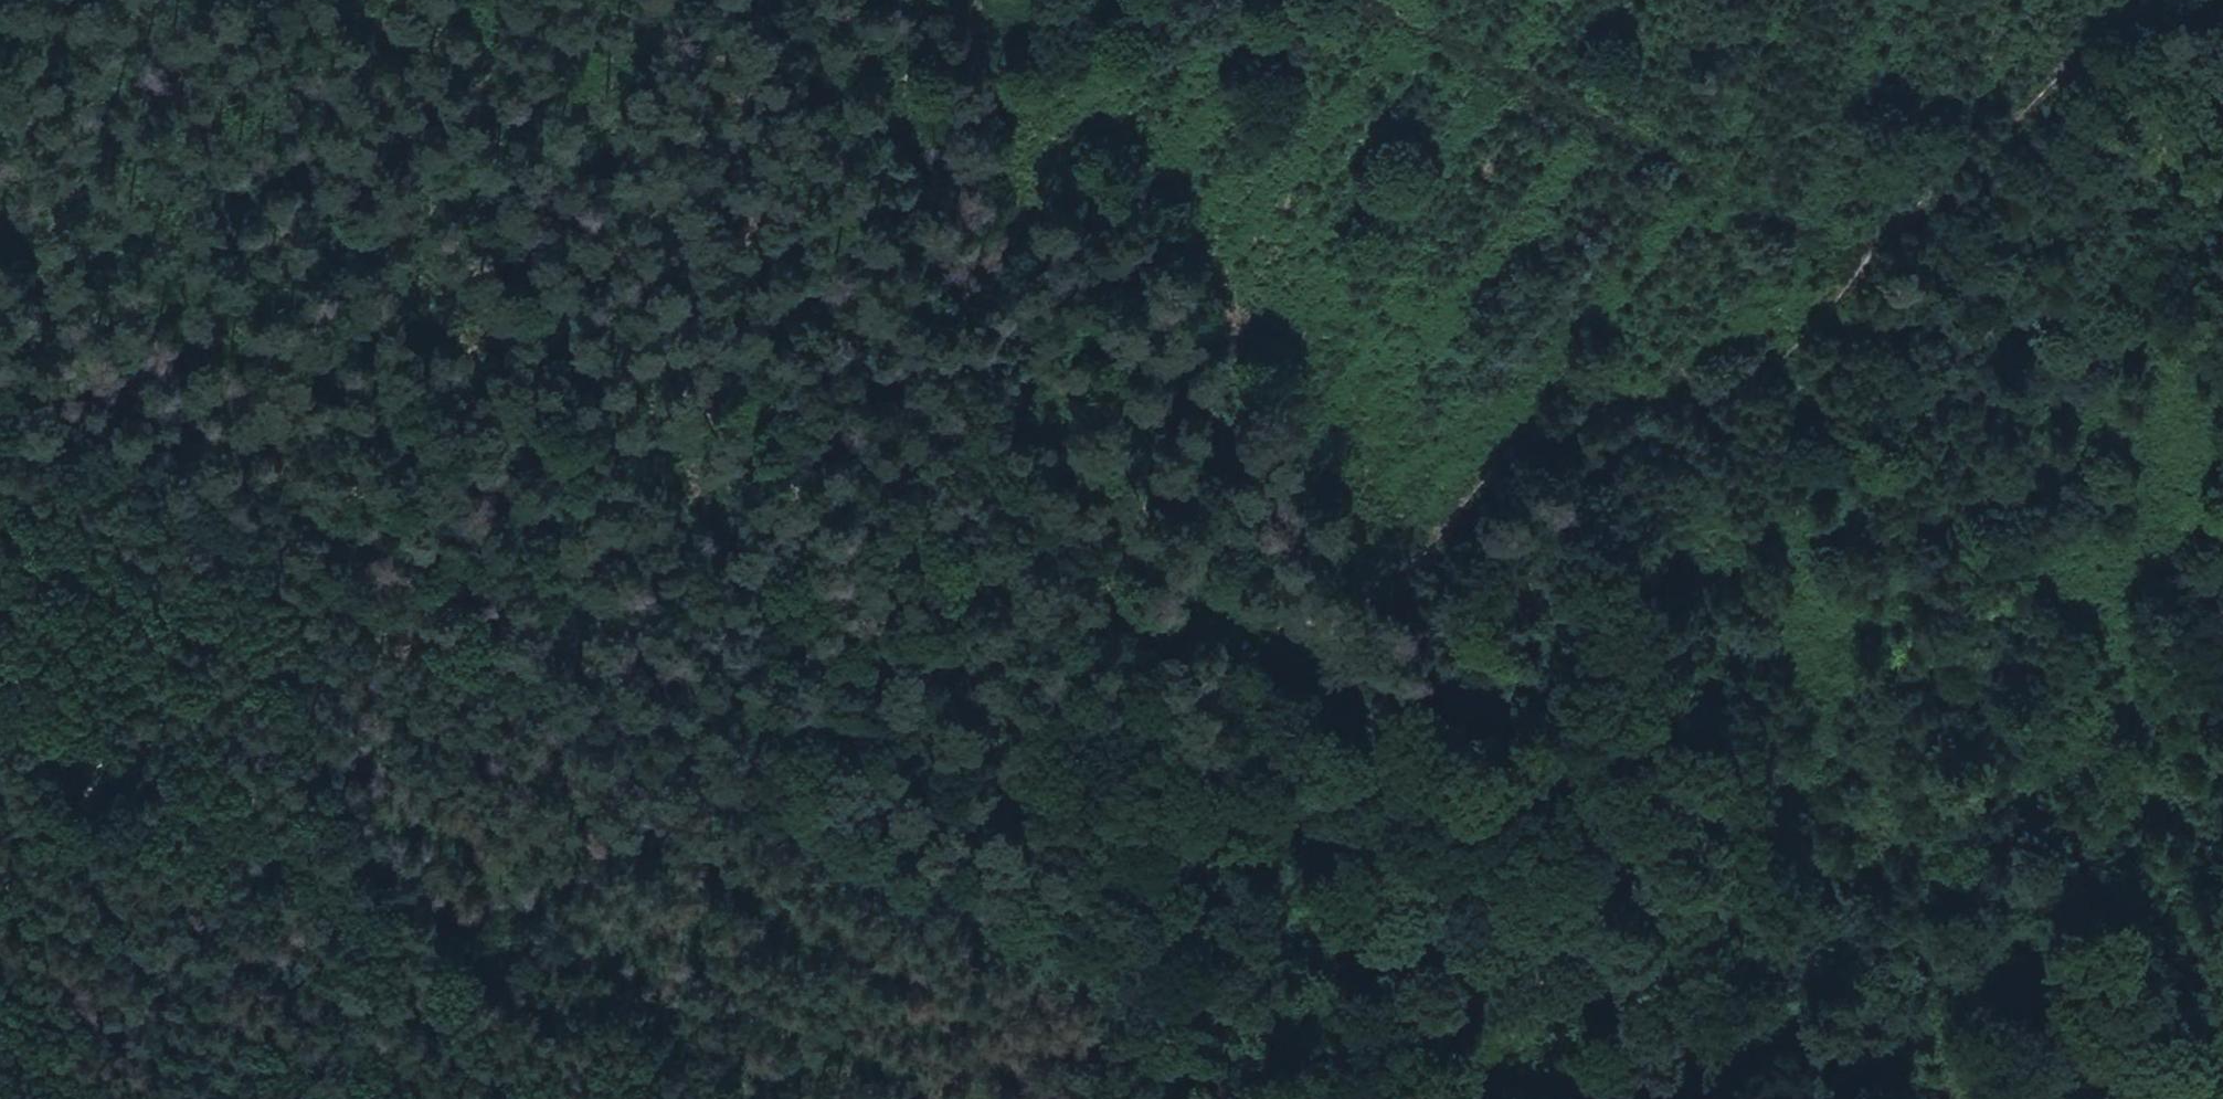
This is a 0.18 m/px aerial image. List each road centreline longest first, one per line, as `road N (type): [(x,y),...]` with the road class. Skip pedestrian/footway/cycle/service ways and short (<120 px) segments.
road 1 (track): [(0,318),(951,740)]
road 2 (track): [(1358,0),(1869,255)]
road 3 (track): [(2038,1098),(2055,1048),(2222,932)]

